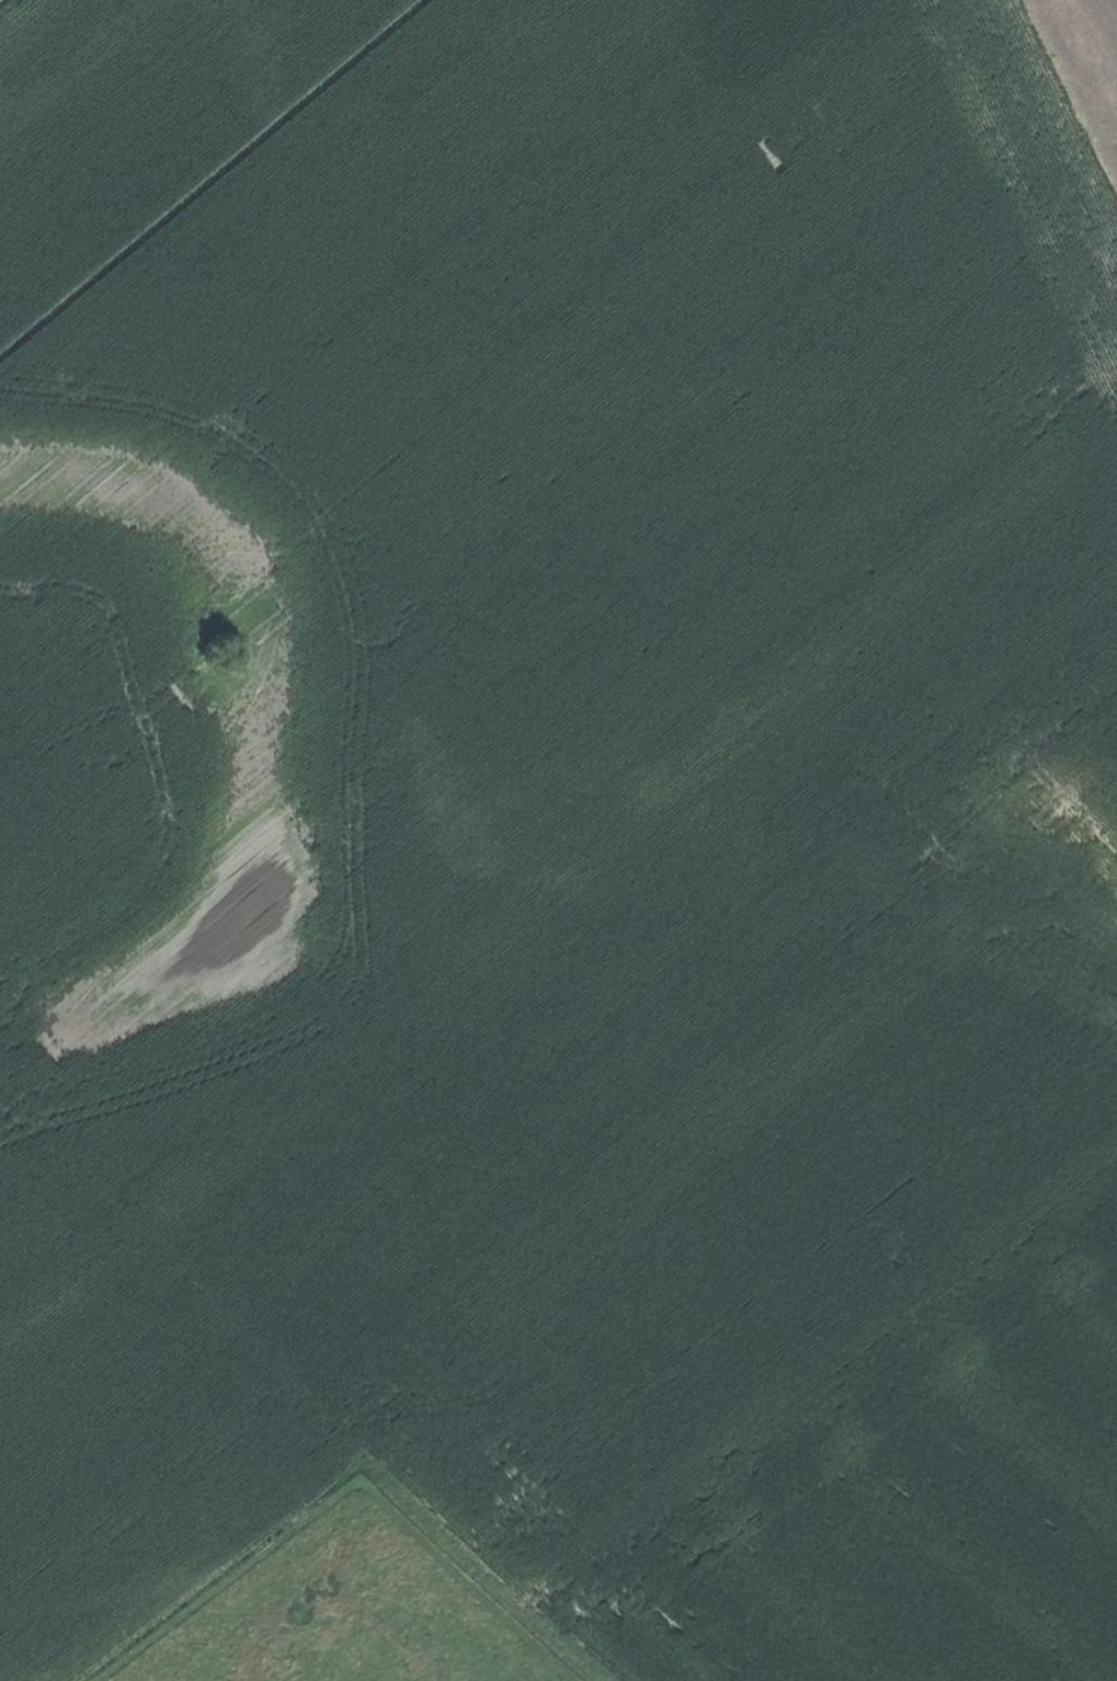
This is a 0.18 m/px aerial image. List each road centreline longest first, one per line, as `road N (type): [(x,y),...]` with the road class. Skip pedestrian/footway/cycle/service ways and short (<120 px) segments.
road 1 (track): [(593,1680),(330,1461),(0,1122)]

